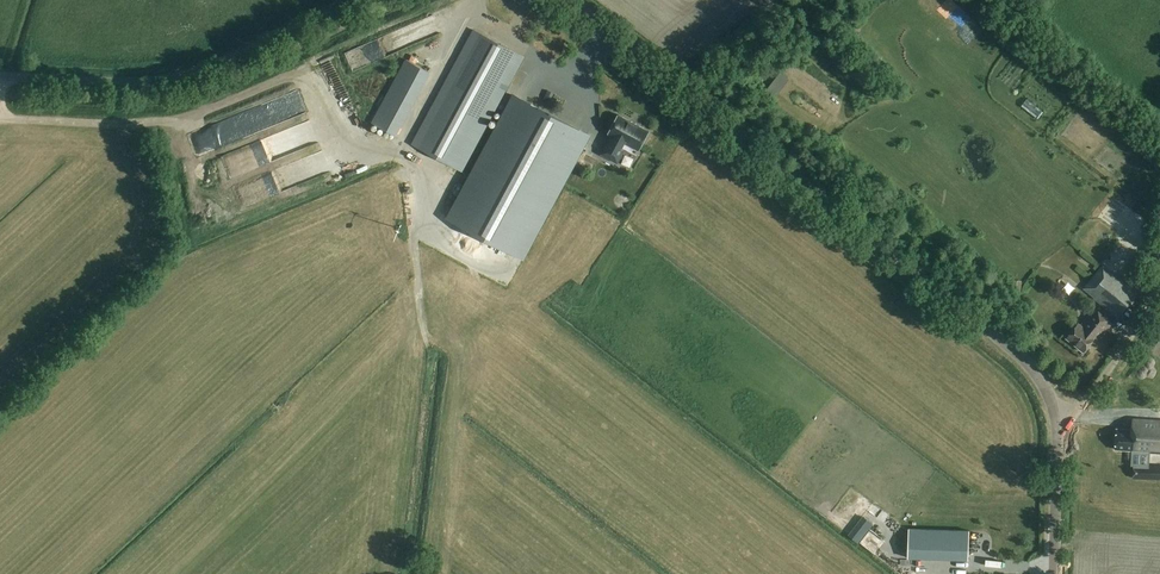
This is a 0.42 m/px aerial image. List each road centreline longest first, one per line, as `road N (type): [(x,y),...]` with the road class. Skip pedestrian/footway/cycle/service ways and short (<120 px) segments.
road 1 (unclassified): [(1054,573),(1056,419),(1027,363),(571,0)]
road 2 (unclassified): [(354,0),(172,76),(0,75)]
road 3 (track): [(1159,287),(1080,411),(1056,419)]

